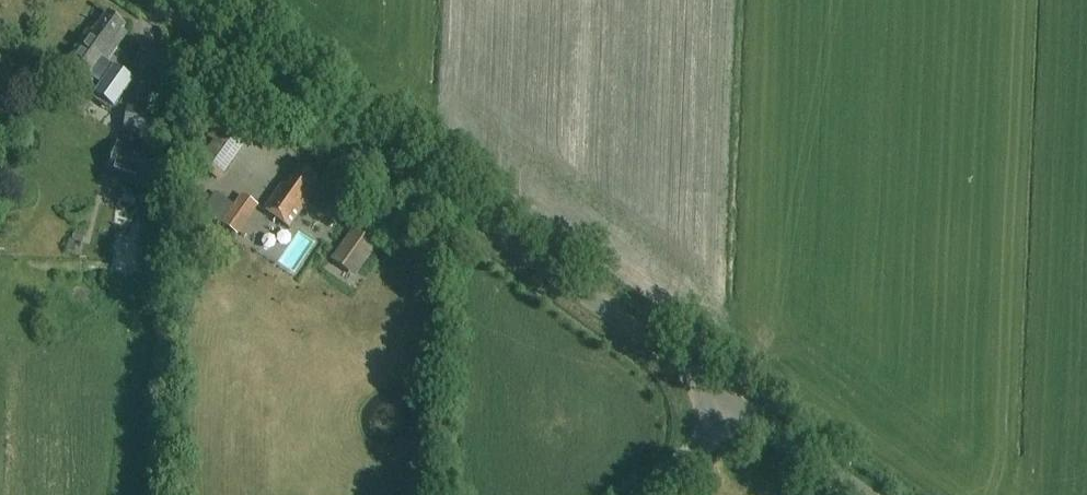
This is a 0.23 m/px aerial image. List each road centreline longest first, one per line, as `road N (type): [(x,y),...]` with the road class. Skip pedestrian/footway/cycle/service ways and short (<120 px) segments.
road 1 (unclassified): [(729,398),(165,0)]
road 2 (unclassified): [(865,494),(729,398)]

